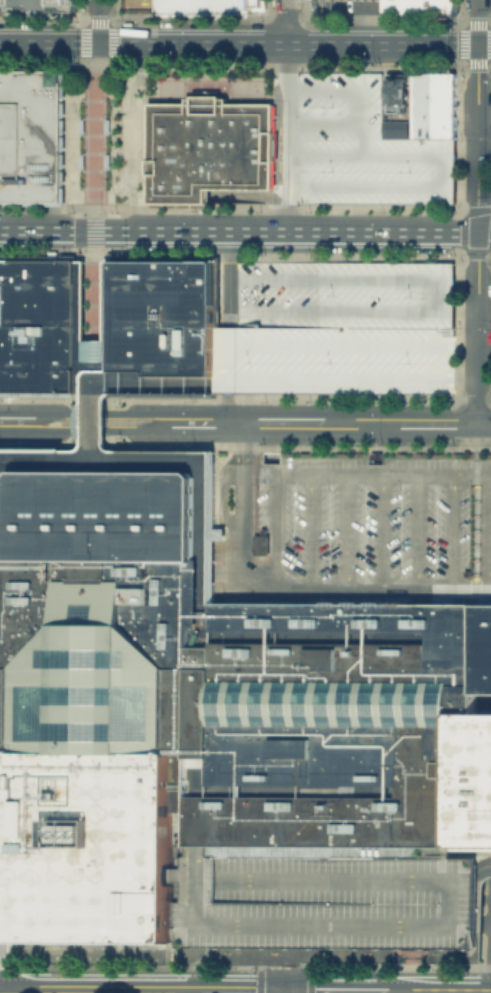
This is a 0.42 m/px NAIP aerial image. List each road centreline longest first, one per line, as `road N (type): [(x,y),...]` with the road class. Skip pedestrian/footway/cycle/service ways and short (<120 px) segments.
road 1 (primary): [(490,46),(0,43)]
road 2 (primary): [(0,230),(490,232)]
road 3 (residential): [(477,424),(478,45)]
road 4 (tertiary): [(166,422),(490,424)]
road 5 (tertiary): [(0,990),(203,991)]
road 6 (tertiary): [(0,432),(148,430),(166,422)]

